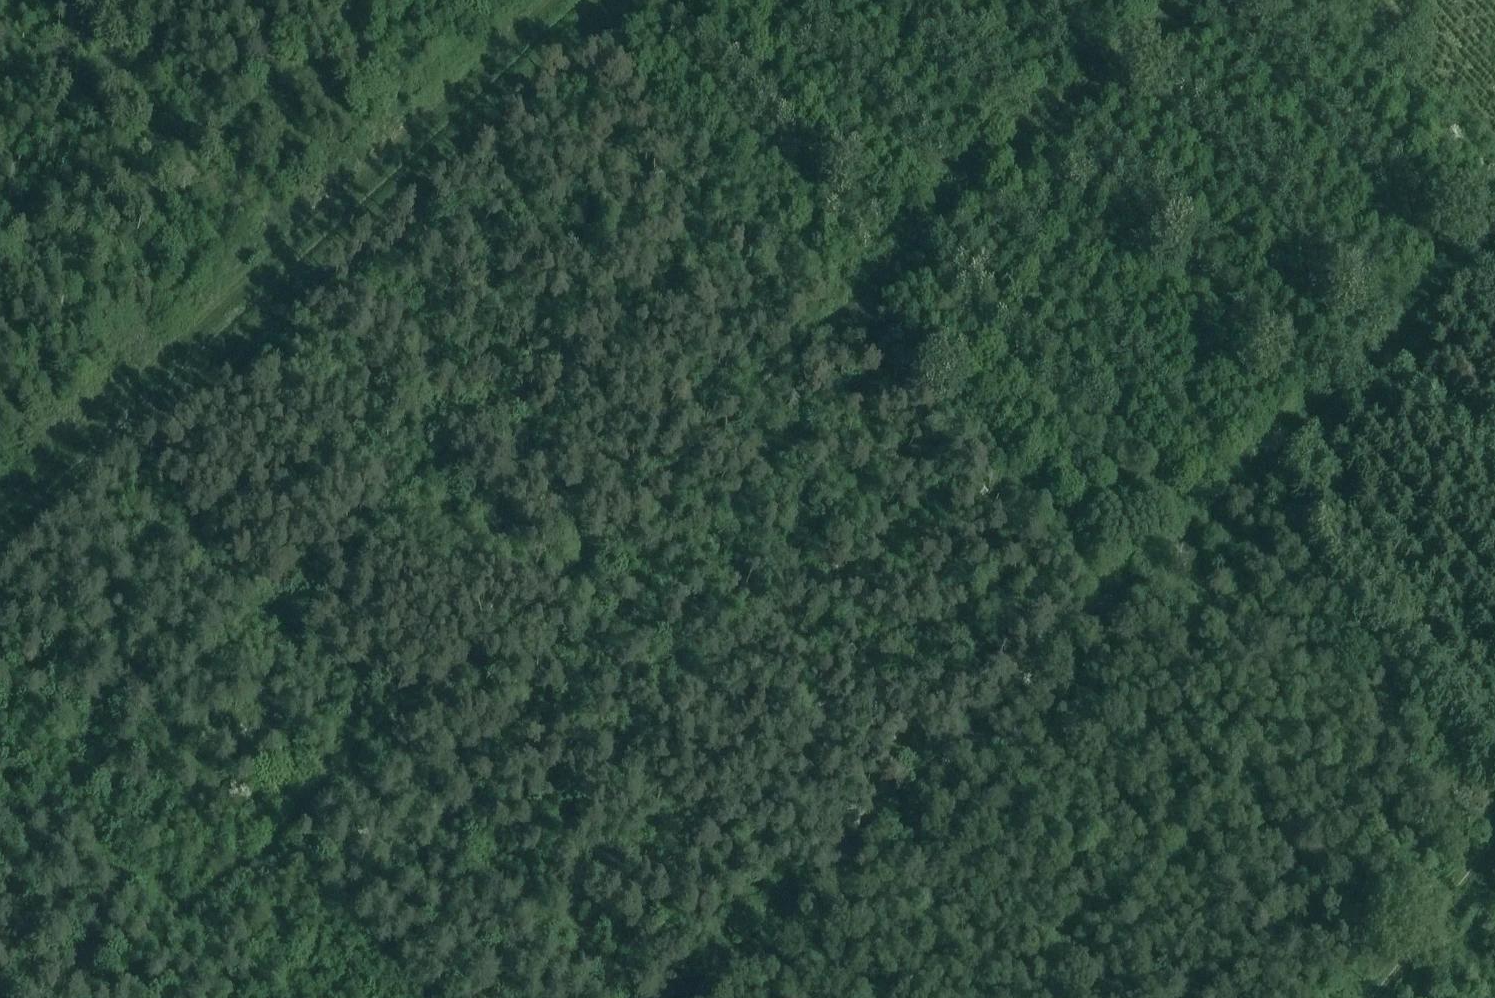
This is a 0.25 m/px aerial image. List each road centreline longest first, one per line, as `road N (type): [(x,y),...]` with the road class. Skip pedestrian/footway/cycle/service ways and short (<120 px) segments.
road 1 (track): [(109,997),(1171,0)]
road 2 (track): [(1494,839),(1371,997)]

